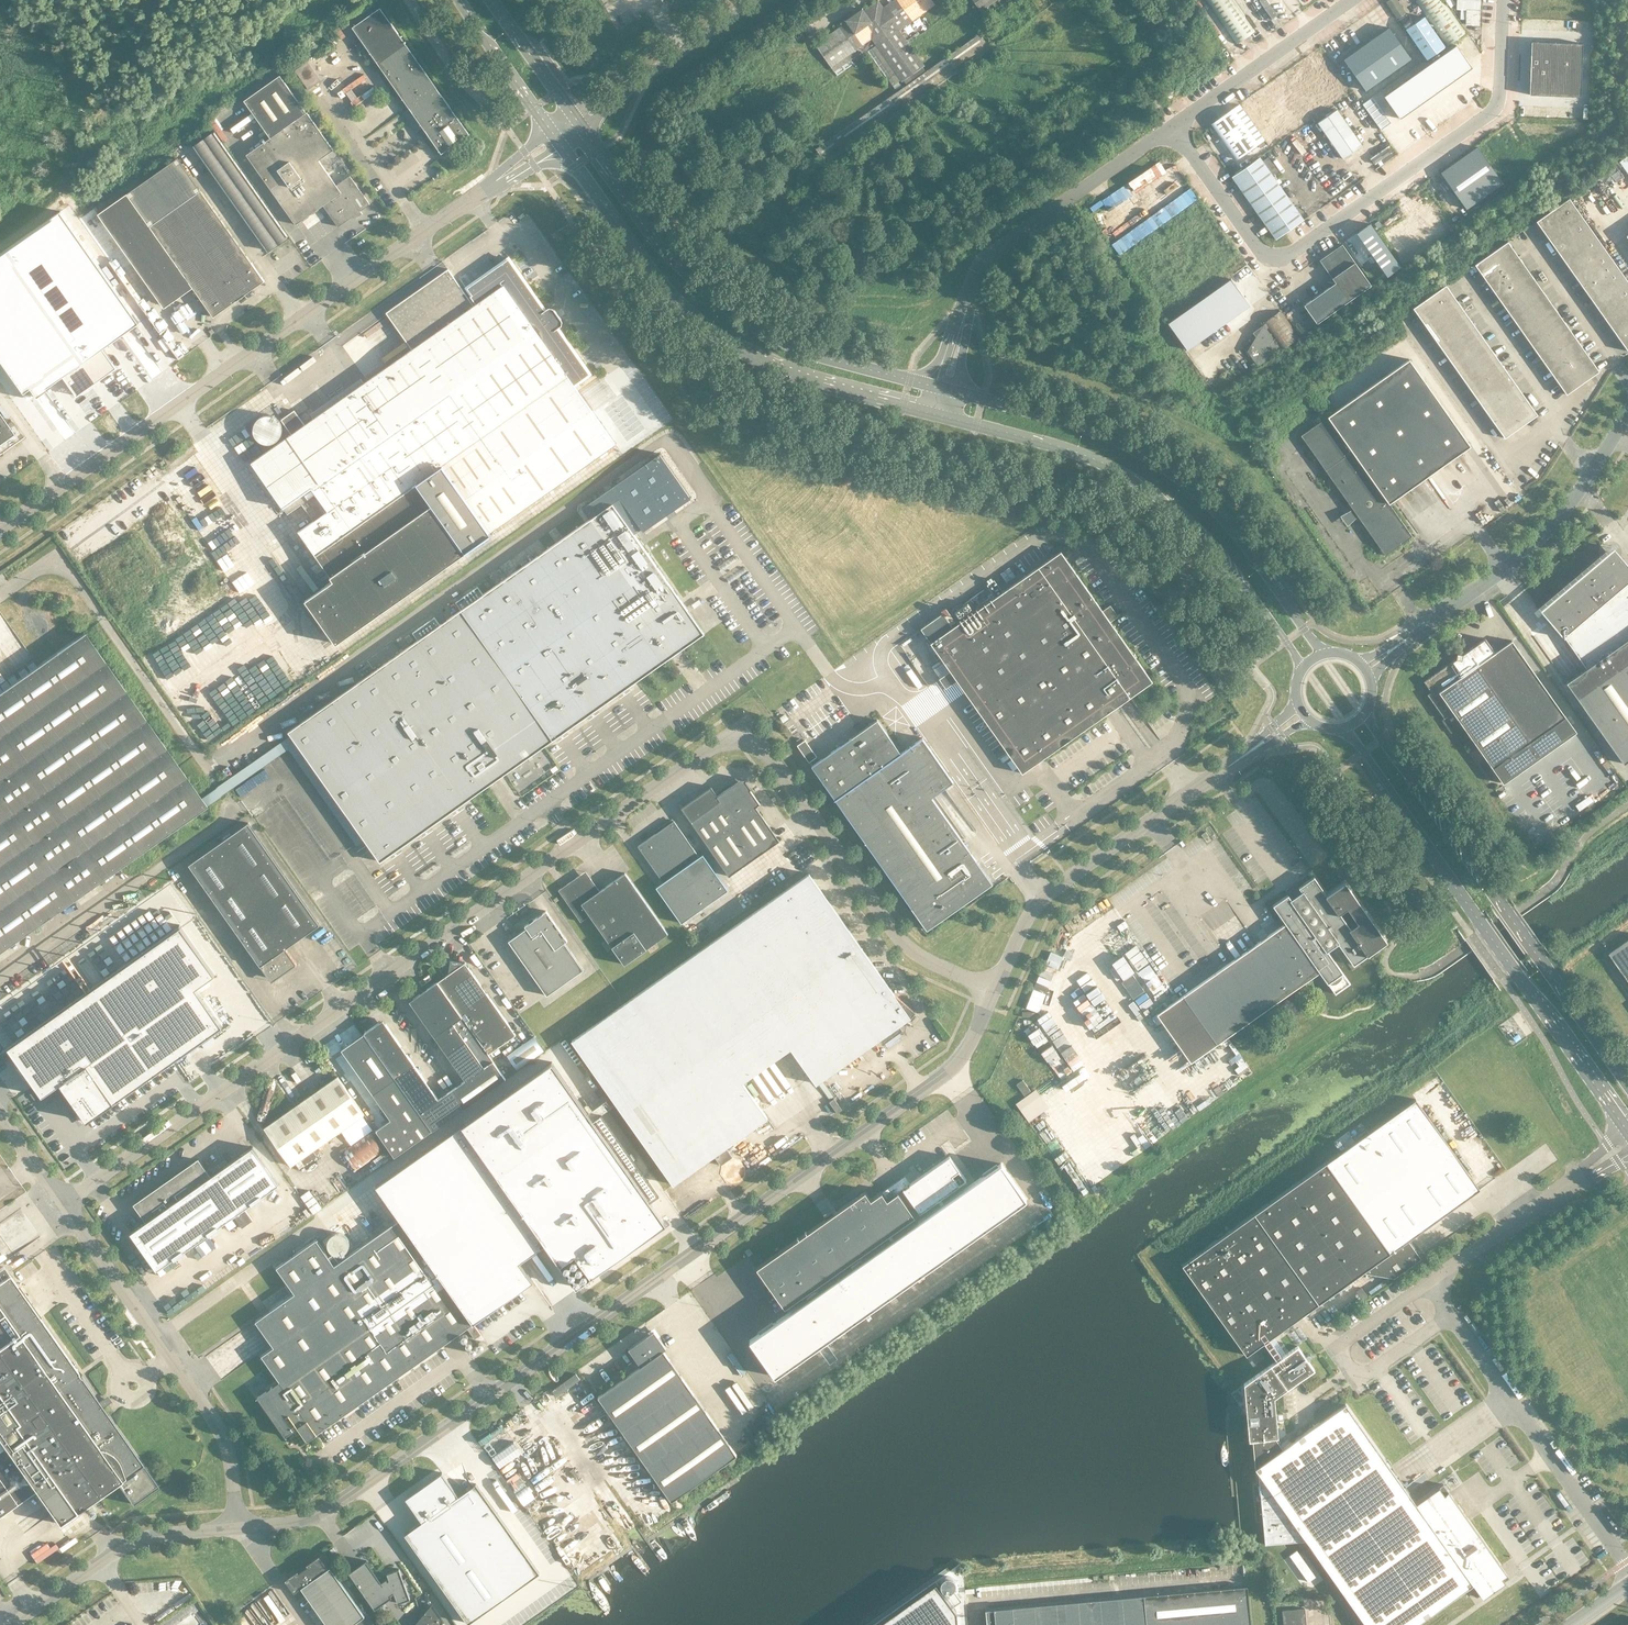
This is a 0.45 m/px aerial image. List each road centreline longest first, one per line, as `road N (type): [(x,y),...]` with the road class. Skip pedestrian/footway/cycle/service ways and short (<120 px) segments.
road 1 (unclassified): [(65,1199),(734,732),(752,733),(766,745),(885,920),(915,949),(994,990)]
road 2 (unclassified): [(232,1525),(320,1515),(951,1067),(994,990)]
road 3 (unclassified): [(0,532),(483,189)]
road 4 (unclassified): [(1627,1566),(1441,1296),(1440,1276),(1568,1186)]
road 5 (unclassified): [(1504,0),(1498,106),(1294,254),(1261,254),(1196,162)]
road 6 (secondary): [(1341,729),(1626,1127)]
road 7 (secondary): [(559,143),(666,292),(712,333),(808,380),(938,416)]
road 8 (secondary): [(1326,653),(1220,512),(1153,458),(1084,426),(954,391)]
road 9 (secondary): [(938,416),(1064,450),(1141,485),(1210,547),(1301,671)]
road 10 (secondary): [(934,385),(815,355),(720,304),(662,244),(579,127)]
road 11 (secondary): [(1627,1083),(1365,714)]
road 12 (unclassified): [(232,1525),(226,1437),(65,1199)]
road 13 (unclassified): [(994,990),(1041,897),(1238,760)]
road 14 (unclassified): [(1627,425),(1553,530),(1407,637)]
road 15 (unclassified): [(966,310),(991,253),(1171,126)]
road 16 (unclassified): [(232,1525),(119,1546),(32,1609)]
road 17 (unclassified): [(1171,126),(1353,0)]
road 18 (secondary): [(461,0),(549,129)]
road 19 (secondary): [(571,114),(491,0)]
road 20 (unclassified): [(750,0),(643,77)]

